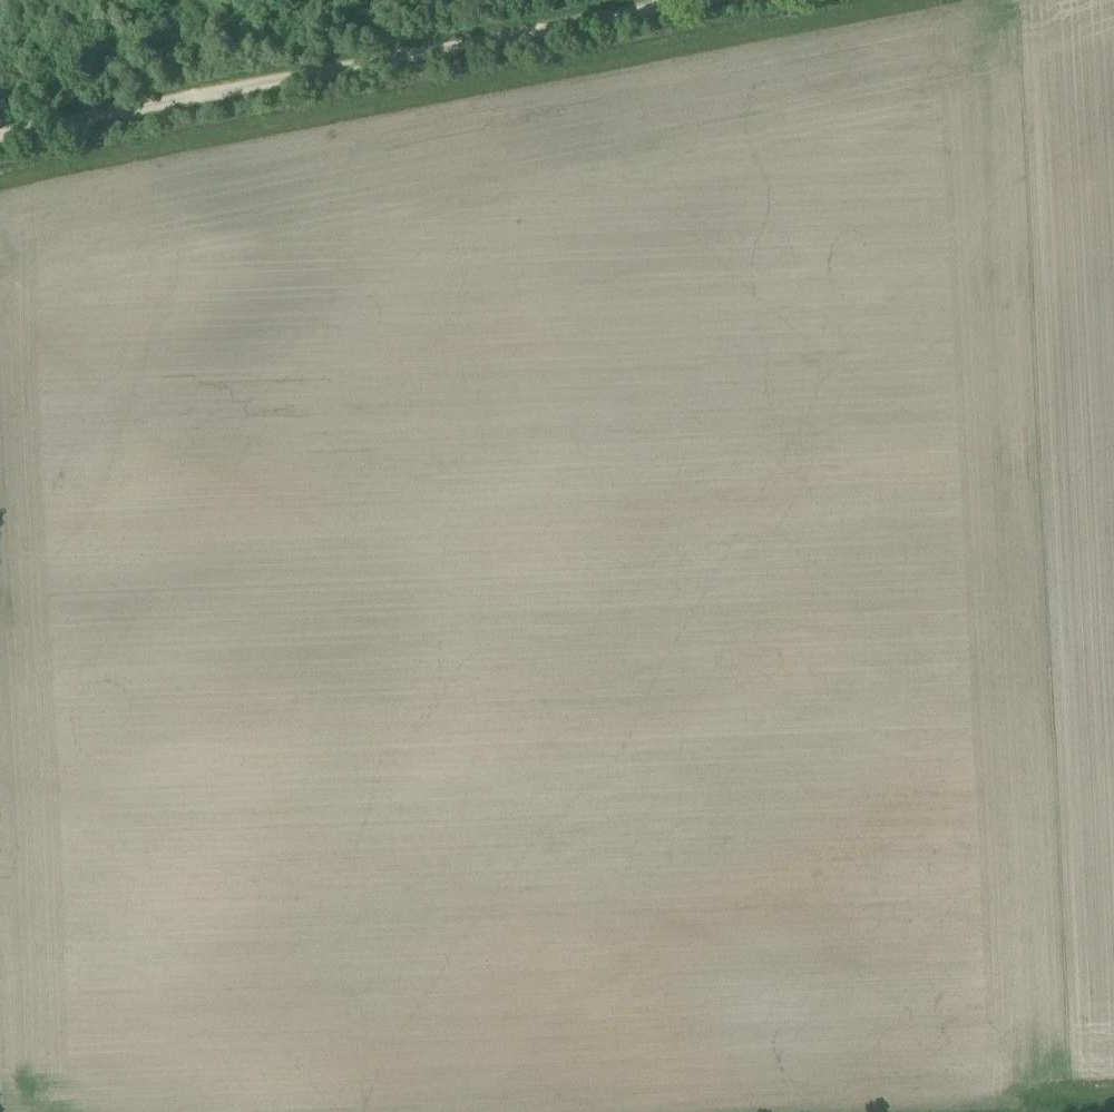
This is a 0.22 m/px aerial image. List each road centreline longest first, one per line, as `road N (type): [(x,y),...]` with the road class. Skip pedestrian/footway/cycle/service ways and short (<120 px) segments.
road 1 (track): [(661,0),(0,132)]

